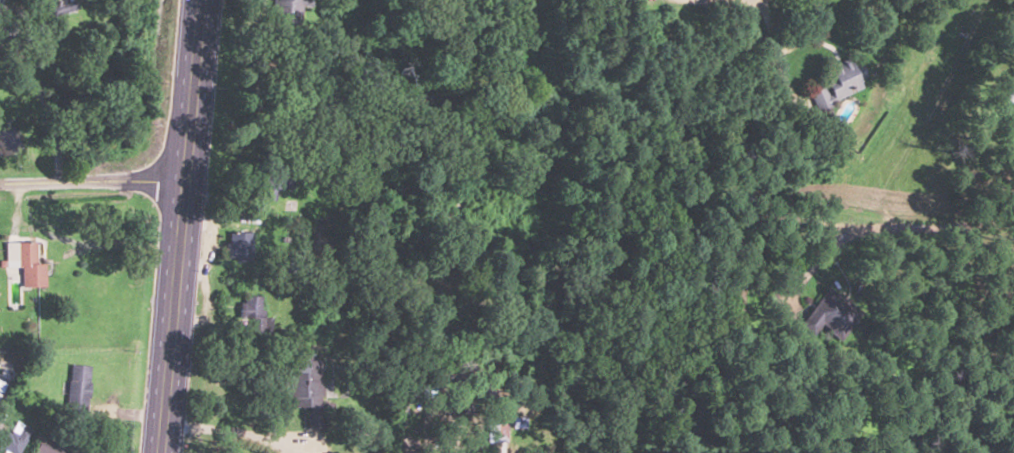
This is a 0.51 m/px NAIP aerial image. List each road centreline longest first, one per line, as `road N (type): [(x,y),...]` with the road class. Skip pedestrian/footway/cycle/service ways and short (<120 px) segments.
road 1 (trunk): [(158,452),(198,0)]
road 2 (residential): [(0,182),(183,181)]

